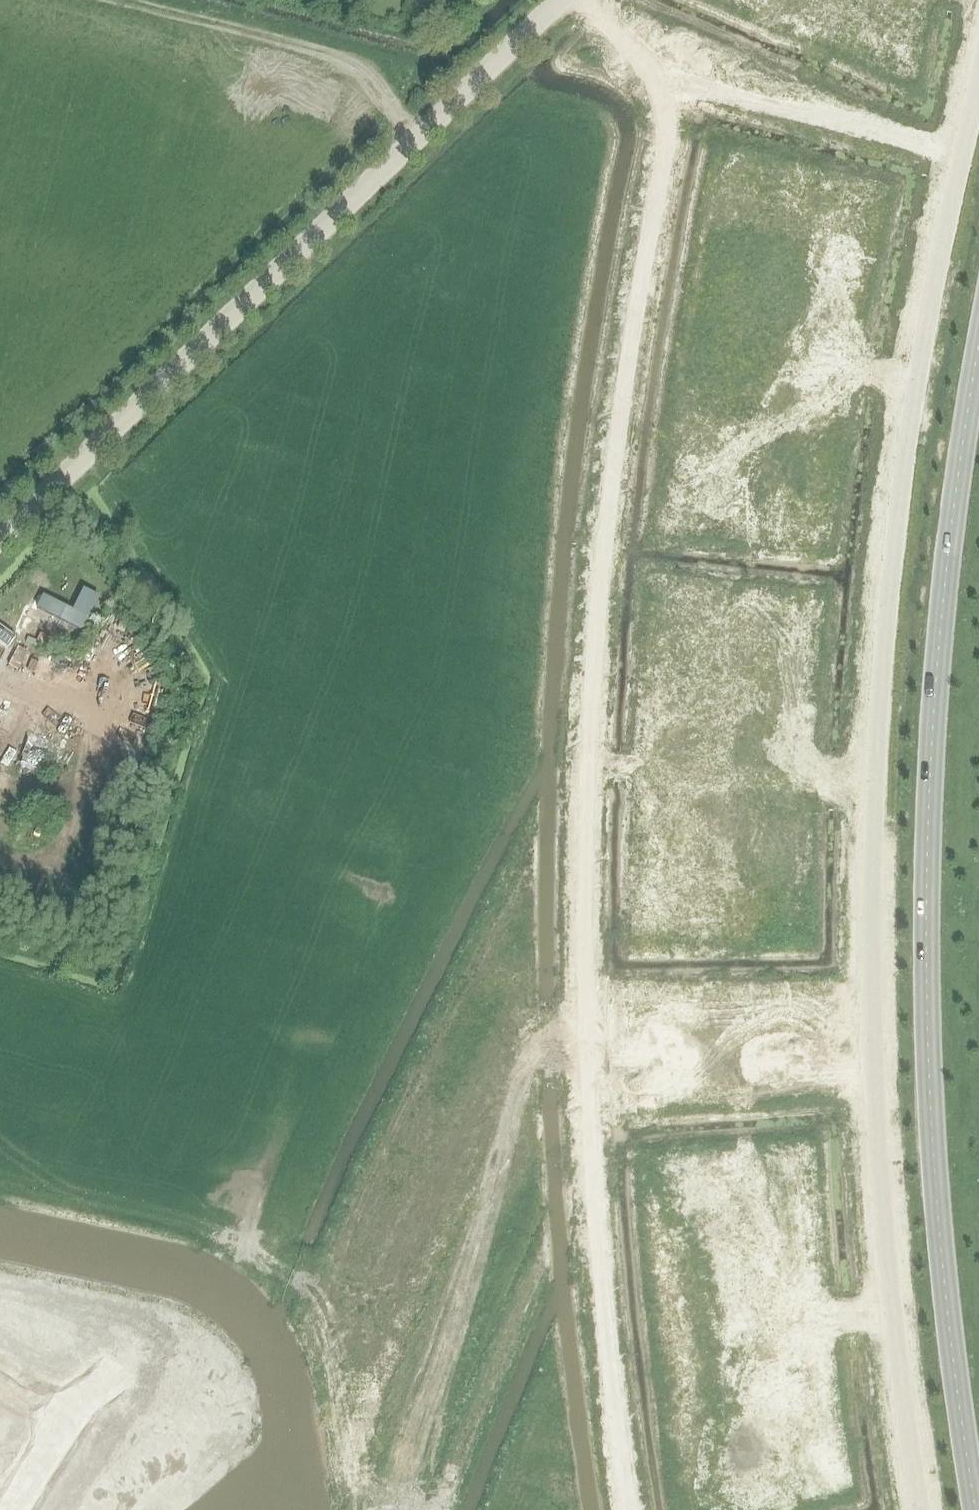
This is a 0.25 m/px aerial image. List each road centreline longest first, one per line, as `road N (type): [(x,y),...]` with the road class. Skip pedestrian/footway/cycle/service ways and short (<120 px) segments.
road 1 (unclassified): [(978,77),(904,465),(873,826),(881,1187),(920,1509)]
road 2 (primary): [(978,336),(944,586),(927,858),(934,1173),(974,1509)]
road 3 (unclassified): [(0,537),(561,0)]
road 4 (residential): [(0,1387),(59,1421),(4,1509)]

